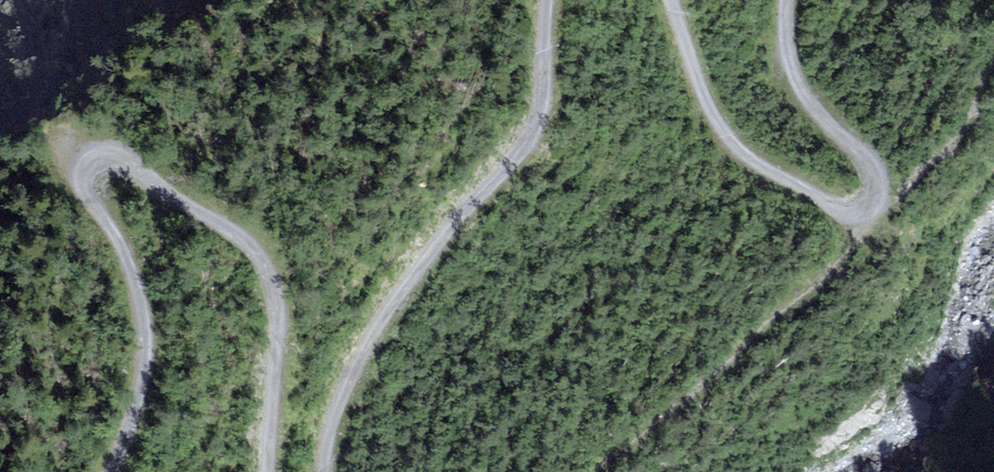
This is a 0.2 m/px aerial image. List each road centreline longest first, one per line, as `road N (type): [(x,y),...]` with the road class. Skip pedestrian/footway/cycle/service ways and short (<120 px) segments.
road 1 (track): [(257,471),(246,288),(220,244),(112,176),(66,168),(54,182),(94,261),(118,360),(90,471)]
road 2 (track): [(780,0),(780,48),(800,104),(867,168),(870,190),(858,212),(826,218),(738,167),(710,125),(659,0)]
road 3 (track): [(520,0),(513,126),(477,187),(378,295),(323,433),(320,471)]

